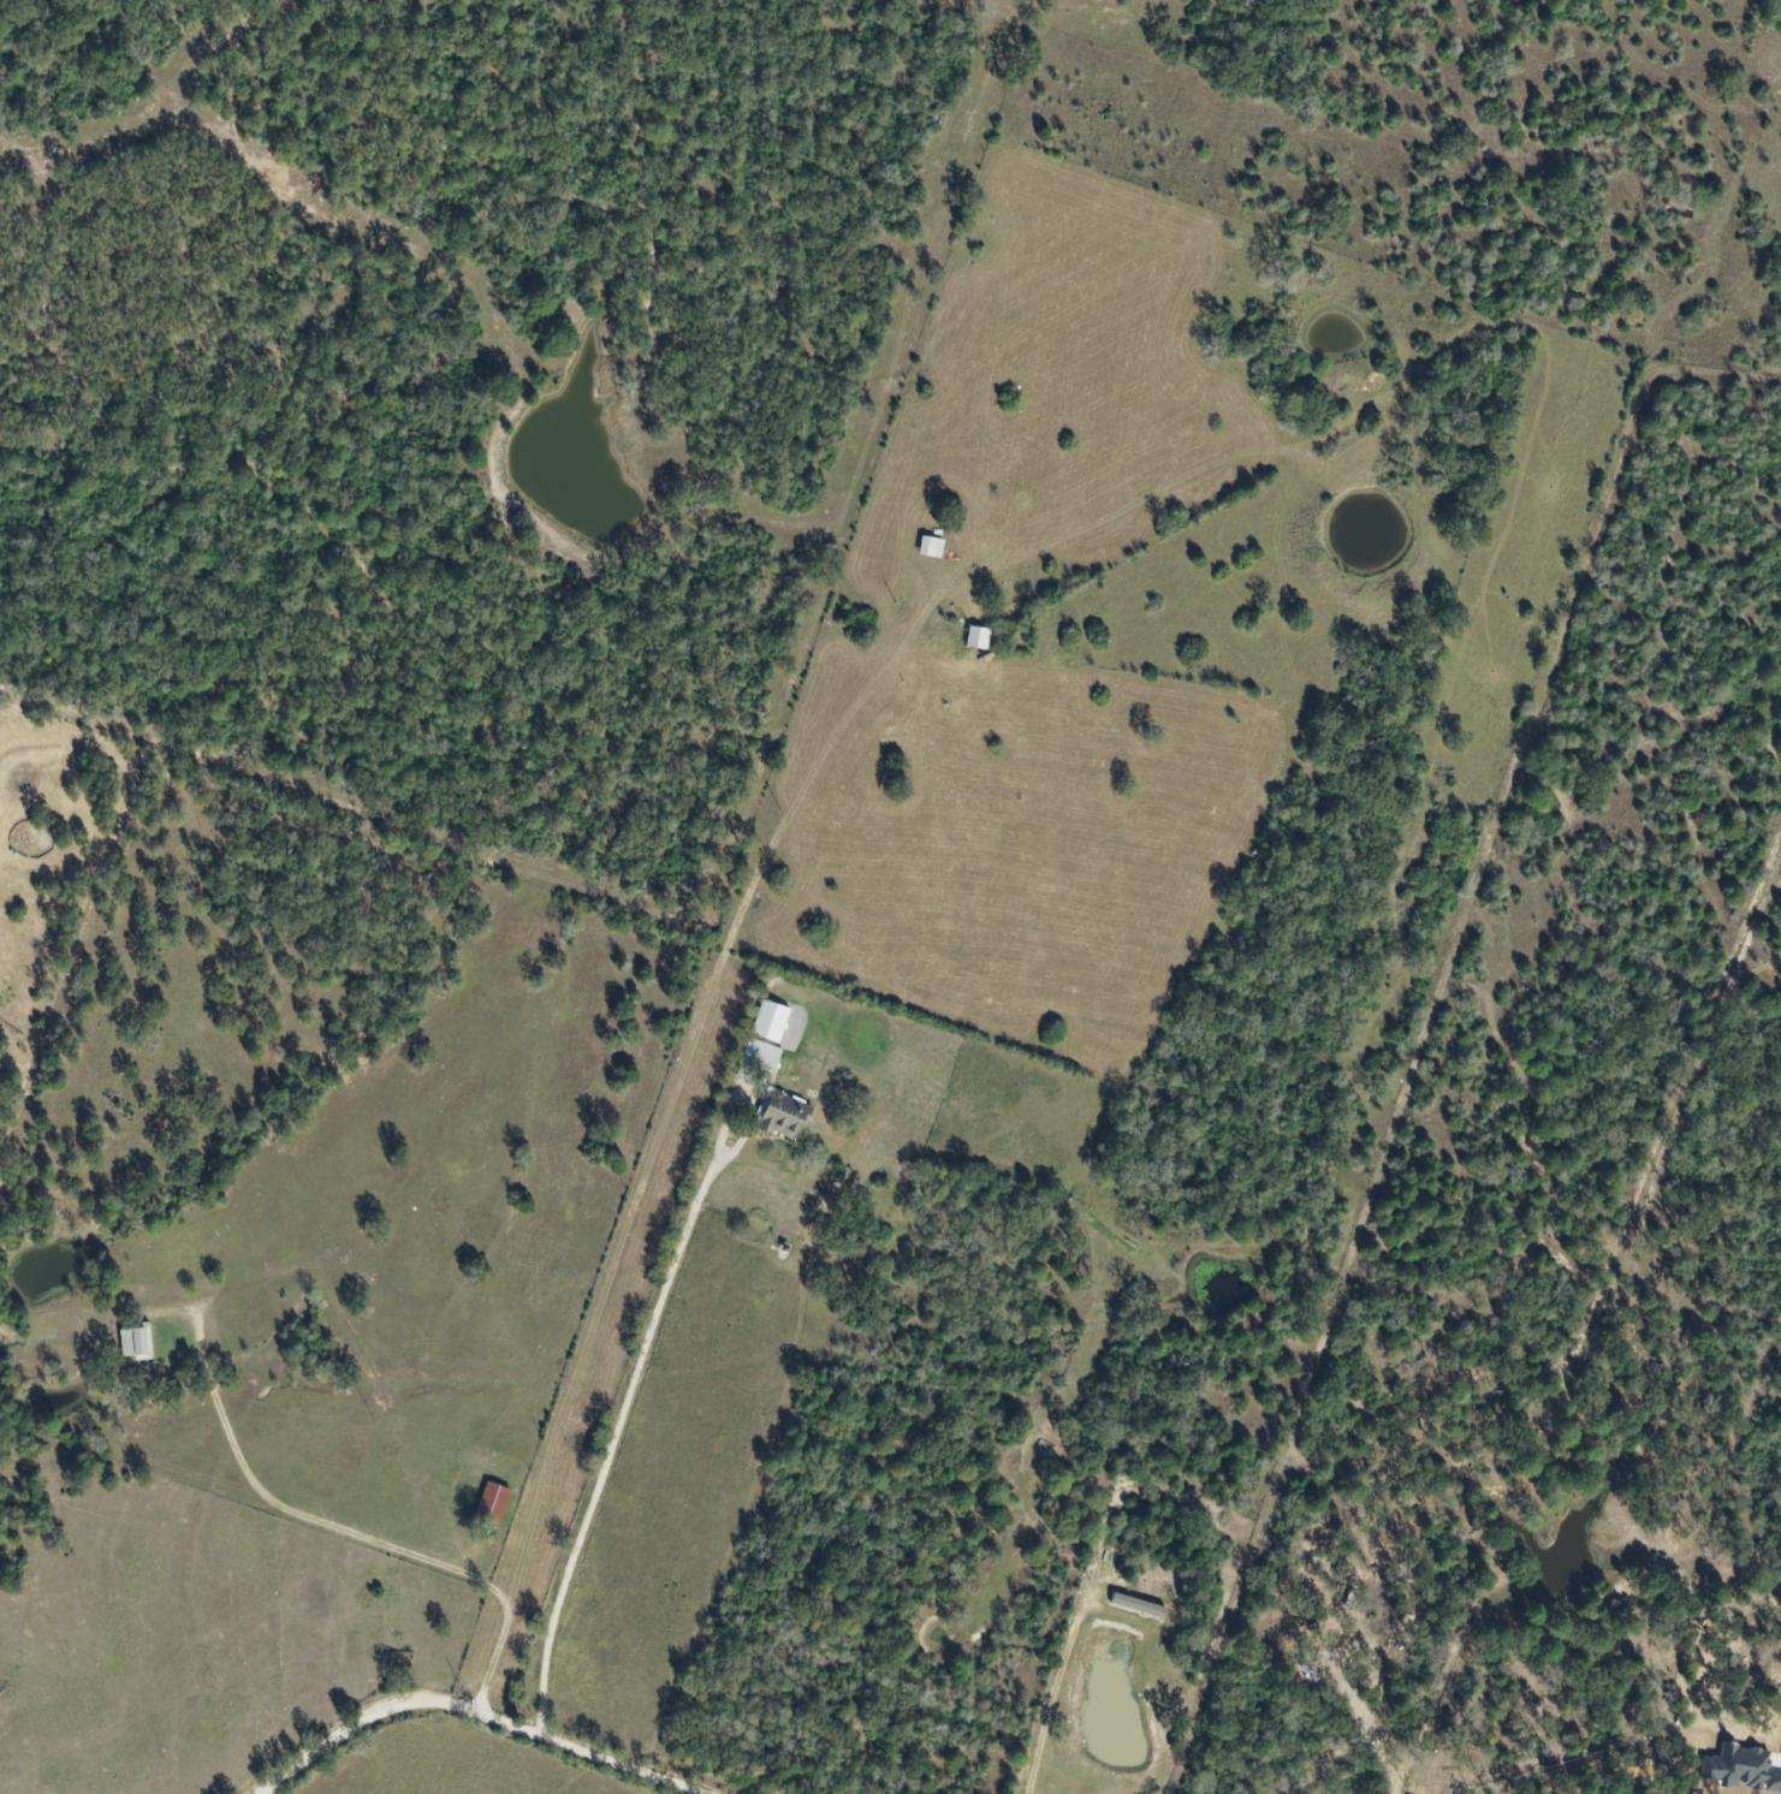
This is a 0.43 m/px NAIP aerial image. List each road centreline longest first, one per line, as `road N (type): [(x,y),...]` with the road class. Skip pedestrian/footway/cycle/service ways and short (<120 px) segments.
road 1 (residential): [(256,1793),(351,1725),(386,1707),(426,1701),(463,1707),(704,1793)]

